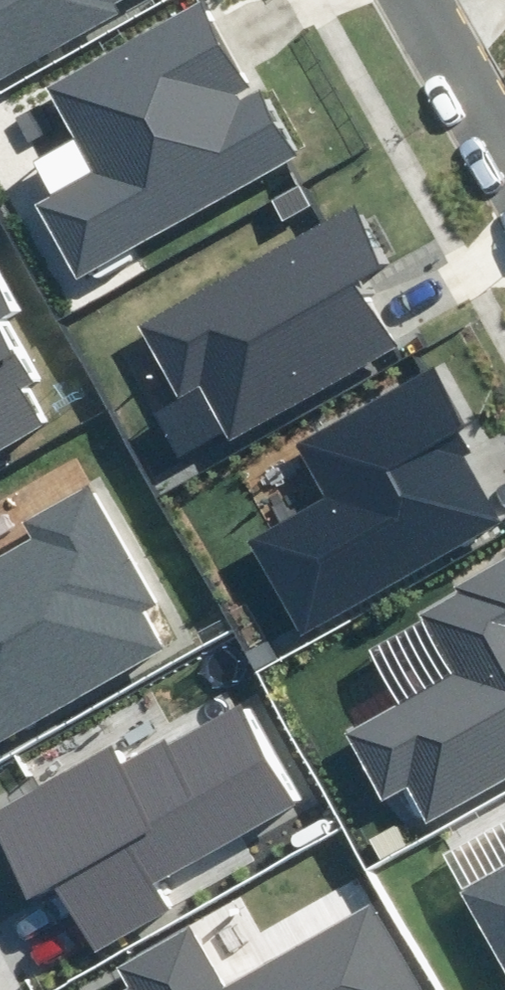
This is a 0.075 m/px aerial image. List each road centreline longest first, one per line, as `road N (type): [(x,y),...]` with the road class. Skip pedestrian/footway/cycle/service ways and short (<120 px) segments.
road 1 (residential): [(504,152),(419,0)]

